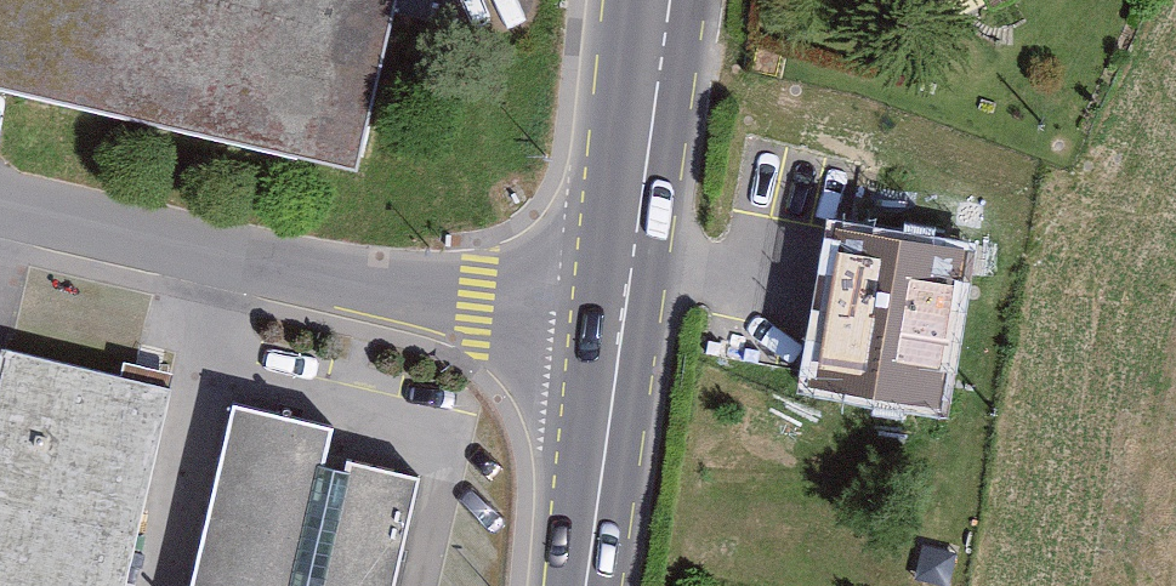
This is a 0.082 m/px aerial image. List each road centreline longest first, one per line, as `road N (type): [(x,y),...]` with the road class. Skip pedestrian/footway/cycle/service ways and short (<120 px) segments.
road 1 (unclassified): [(0,209),(317,284),(629,328)]
road 2 (track): [(660,51),(1175,196)]
road 3 (secondary): [(666,0),(629,328)]
road 4 (secondary): [(629,328),(592,585)]

